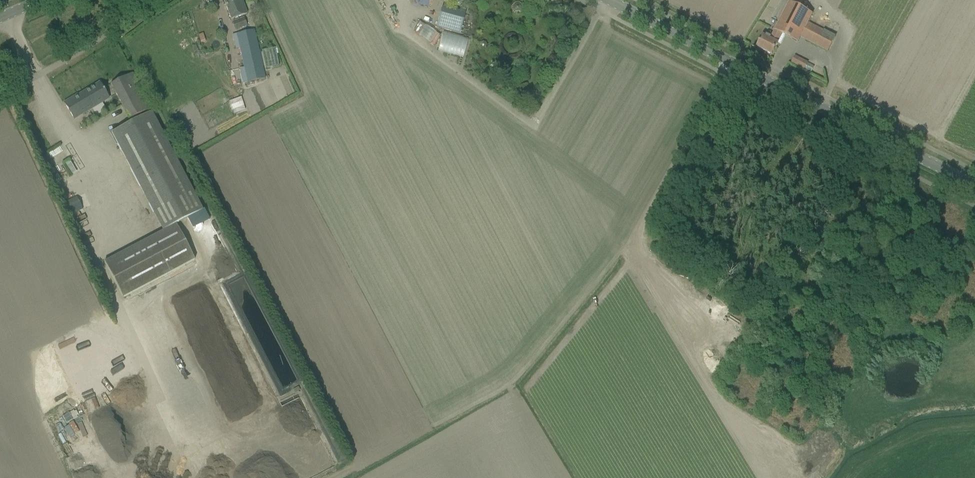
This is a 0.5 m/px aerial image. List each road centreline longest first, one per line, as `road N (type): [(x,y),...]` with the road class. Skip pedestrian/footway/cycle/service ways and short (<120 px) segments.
road 1 (tertiary): [(599,0),(974,190)]

